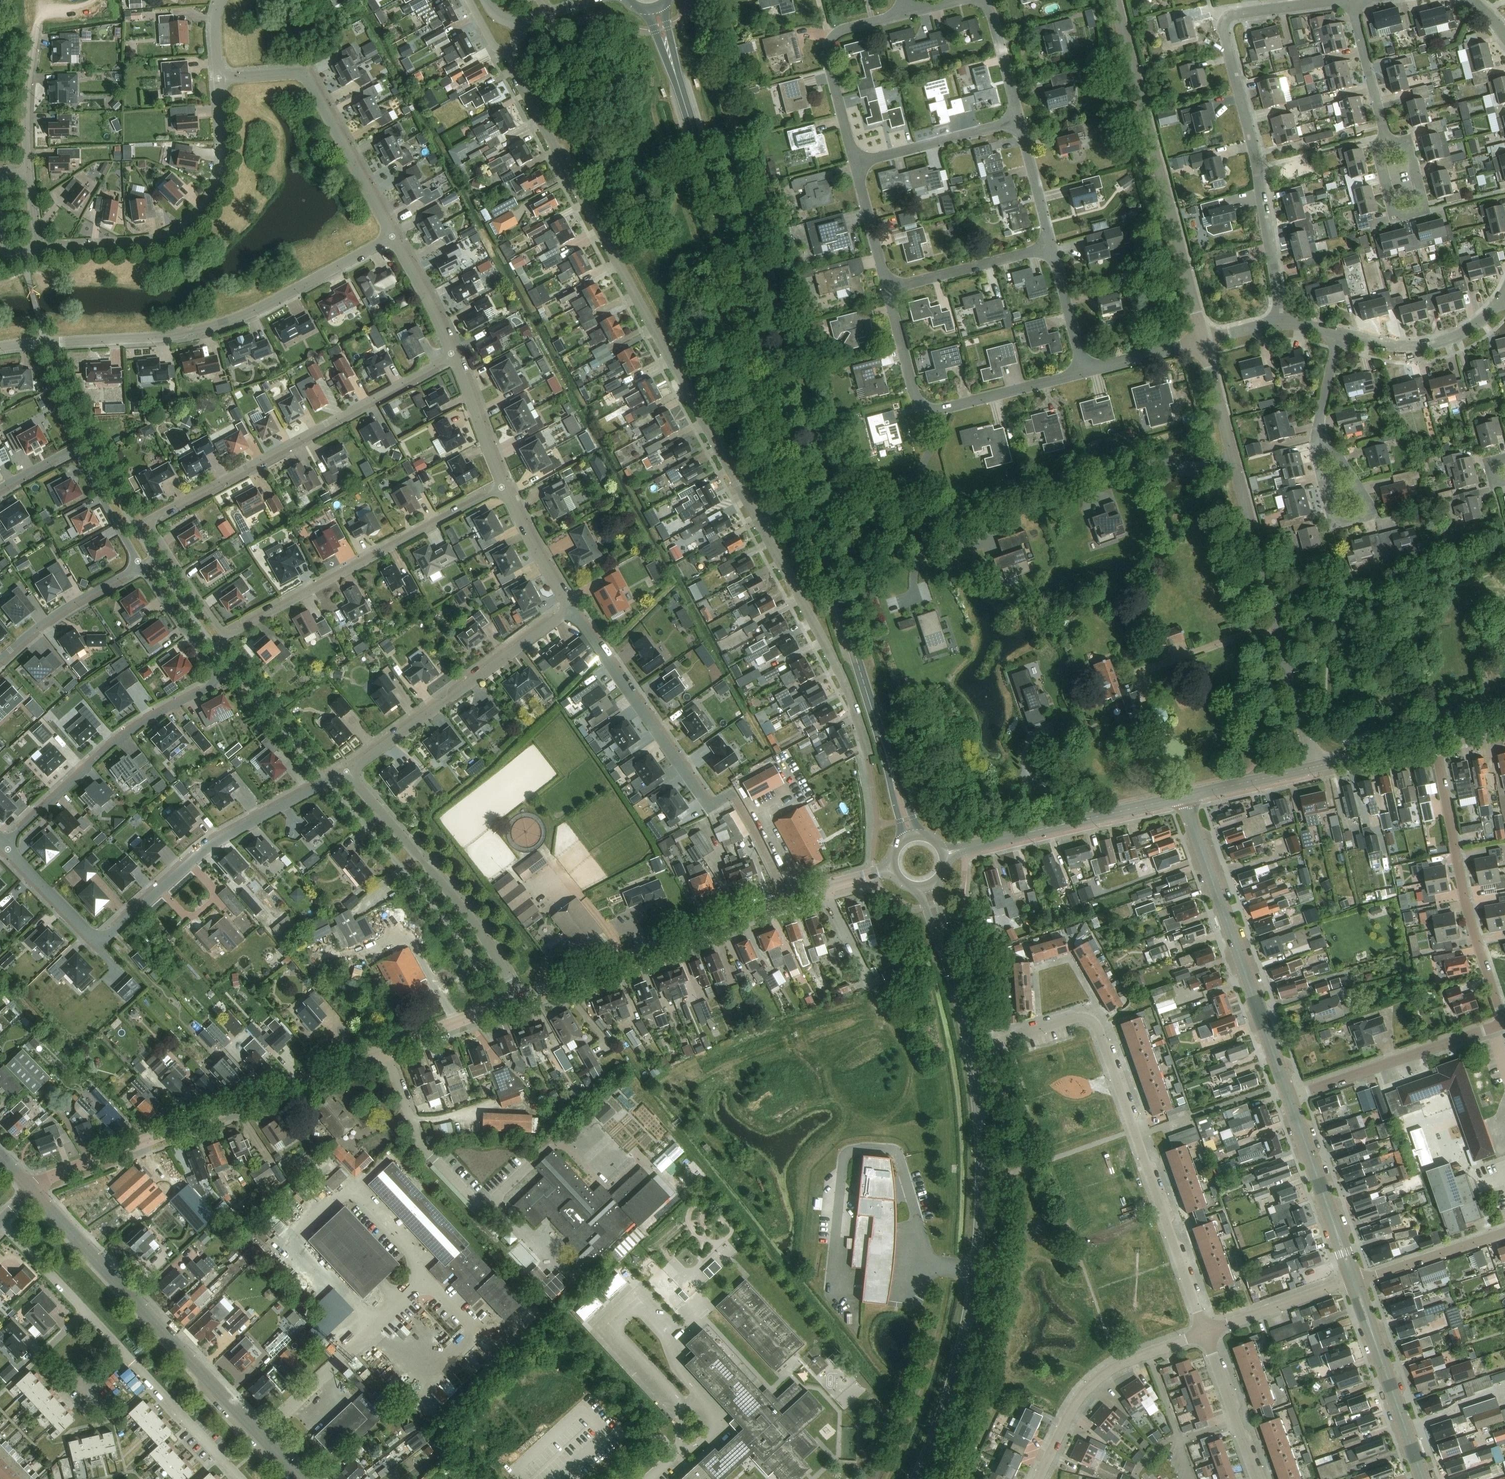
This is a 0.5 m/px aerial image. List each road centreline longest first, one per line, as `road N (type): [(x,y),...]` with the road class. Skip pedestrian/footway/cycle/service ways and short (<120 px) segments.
road 1 (secondary): [(910,837),(656,9)]
road 2 (unclassified): [(867,758),(839,669),(514,70),(522,21)]
road 3 (unclassified): [(502,488),(225,636),(147,521),(451,355)]
road 4 (secondary): [(915,1478),(963,1337),(982,1190),(970,1047),(926,887)]
road 5 (tertiary): [(31,1189),(521,1000)]
road 6 (unclassified): [(938,1478),(977,1368),(995,1275),(1002,1153),(989,1042)]
road 7 (unclassified): [(1202,338),(1314,768)]
road 8 (residential): [(1204,1333),(1094,1022),(1083,1016),(989,1042)]
road 9 (unclassified): [(346,772),(218,841),(101,939),(3,846)]
road 10 (residential): [(1351,1),(1238,16),(1226,33),(1282,325)]
road 11 (unclassified): [(0,347),(206,329),(392,237)]
road 12 (unclassified): [(139,566),(215,678),(124,736),(3,846)]
road 13 (tertiary): [(303,1478),(31,1189)]
road 14 (tertiary): [(521,1000),(892,868)]
road 15 (unclassified): [(1114,0),(1202,338)]
road 16 (residential): [(1289,1098),(1183,797)]
road 17 (unclassified): [(39,251),(156,242),(195,220),(212,197),(224,157),(219,79)]
road 18 (unclassified): [(1504,1024),(1464,901),(1434,740)]
road 19 (residential): [(886,290),(914,393),(932,410),(1084,371)]
road 20 (unclassified): [(521,1000),(469,914),(346,772)]
road 21 (unclassified): [(571,609),(346,772)]
road 22 (unclassified): [(731,794),(708,808),(571,609)]
road 23 (unclassified): [(219,79),(297,74),(311,86),(392,237)]
road 24 (tertiary): [(943,855),(1183,797)]
road 25 (residential): [(1037,1478),(1070,1410),(1102,1374),(1204,1333)]
road 26 (residential): [(1289,1098),(1504,1024)]
road 27 (residential): [(1423,1478),(1354,1281)]
road 28 (residential): [(907,14),(845,31),(827,48),(855,164)]
road 29 (residential): [(1318,427),(1318,463),(1341,524),(1371,513),(1342,457)]
road 30 (residential): [(1354,1281),(1289,1098)]
road 31 (residential): [(1338,334),(1441,343),(1500,298)]
road 32 (residential): [(1386,143),(1409,153),(1422,202),(1416,213),(1391,210),(1380,147)]
road 33 (residential): [(886,290),(1052,248)]
road 34 (residential): [(855,164),(1018,121)]
road 35 (unclassified): [(0,660),(42,624),(139,566)]
road 36 (residential): [(1204,1333),(1354,1281)]
road 37 (residential): [(1504,1232),(1354,1281)]
road 38 (residential): [(1255,1478),(1204,1333)]
road 39 (unclassified): [(28,173),(36,22)]
road 40 (residential): [(1386,143),(1351,1)]
road 41 (unclassified): [(989,1042),(962,902)]
road 42 (unclassified): [(451,355),(502,488)]
road 43 (unclassified): [(502,488),(571,609)]
road 44 (residential): [(1018,121),(990,14),(966,0)]
road 45 (tertiary): [(1183,797),(1314,768)]
road 46 (unclassified): [(70,452),(139,566)]
road 47 (unclassified): [(392,237),(451,355)]
road 48 (residential): [(1052,248),(1018,121)]
road 49 (residential): [(855,164),(886,290)]
road 50 (residential): [(1084,371),(1052,248)]
road 51 (tertiary): [(1314,768),(1434,740)]
road 52 (residential): [(1084,371),(1202,338)]

